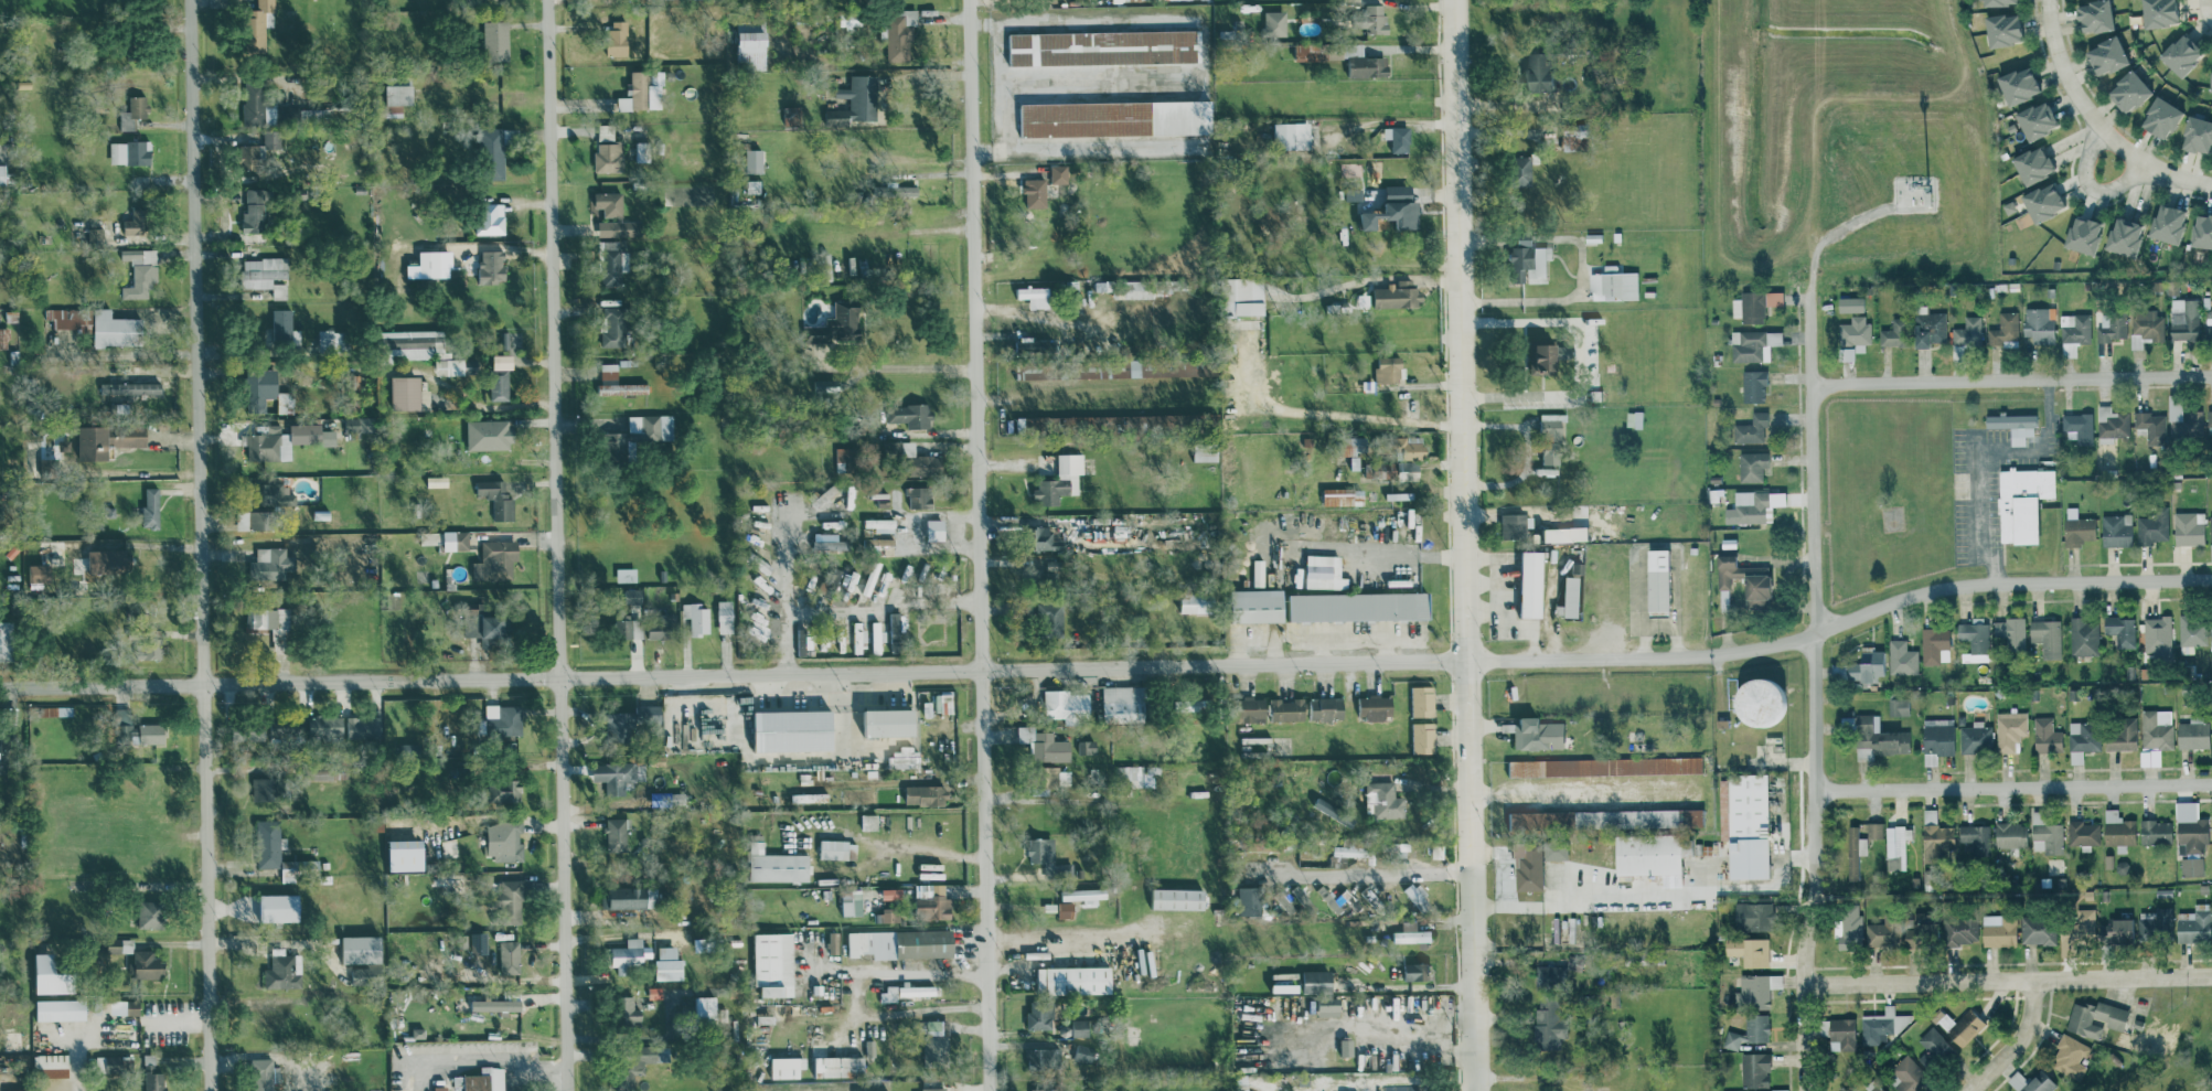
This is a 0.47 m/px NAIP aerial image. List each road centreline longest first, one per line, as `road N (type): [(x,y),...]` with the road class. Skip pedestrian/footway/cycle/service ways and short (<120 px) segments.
road 1 (residential): [(0,687),(1470,657)]
road 2 (residential): [(545,0),(568,1090)]
road 3 (residential): [(970,0),(991,1090)]
road 4 (secondary): [(1457,0),(1478,1090)]
road 5 (residential): [(193,0),(211,1090)]
road 6 (residential): [(1807,280),(1823,901),(1808,988),(1811,1090)]
road 7 (residential): [(1792,637),(1970,584),(2211,579)]
road 8 (residential): [(1808,988),(2211,978)]
road 9 (residential): [(1813,384),(2211,376)]
road 10 (residential): [(1818,791),(2211,784)]
road 11 (residential): [(1470,657),(1723,653),(1792,637)]
road 12 (residential): [(2047,0),(2064,77),(2101,129),(2142,162),(2211,186)]
road 13 (residential): [(1976,1090),(2034,1031),(2033,981)]
road 14 (residential): [(2101,129),(2083,170),(2086,184),(2111,190),(2142,162)]

